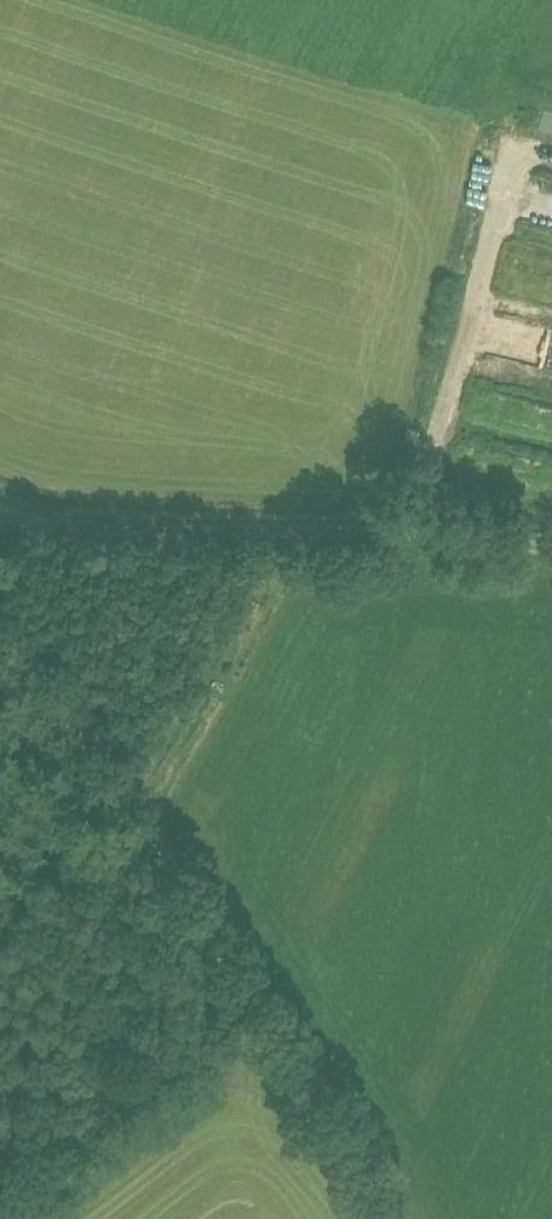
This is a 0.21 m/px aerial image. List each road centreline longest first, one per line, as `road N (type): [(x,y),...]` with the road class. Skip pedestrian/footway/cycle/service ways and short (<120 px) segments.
road 1 (track): [(0,606),(393,1218)]
road 2 (unclassified): [(551,550),(468,534),(67,523),(0,509)]

